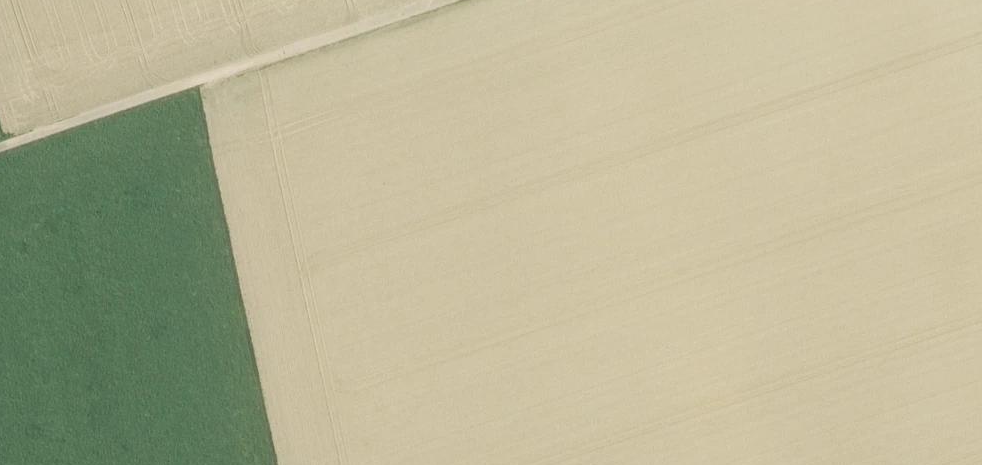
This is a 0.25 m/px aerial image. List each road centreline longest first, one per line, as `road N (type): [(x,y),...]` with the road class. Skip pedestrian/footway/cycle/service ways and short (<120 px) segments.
road 1 (track): [(438,0),(0,146)]

